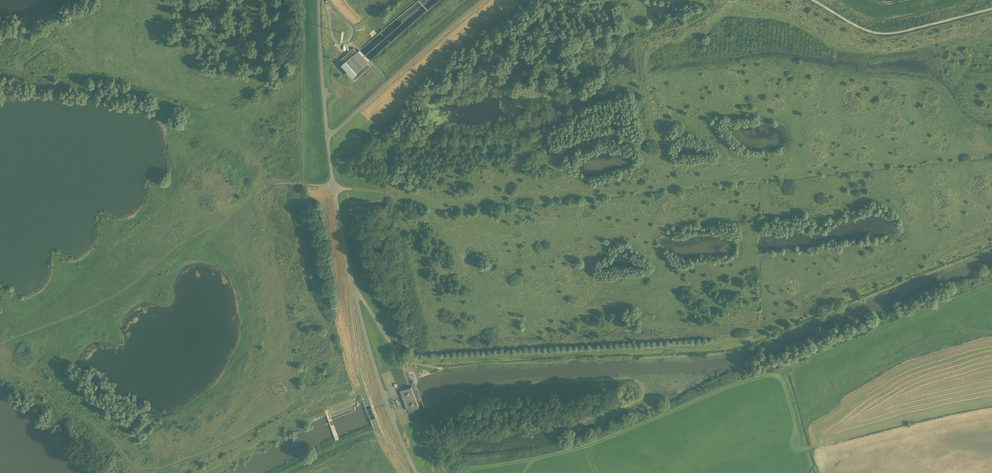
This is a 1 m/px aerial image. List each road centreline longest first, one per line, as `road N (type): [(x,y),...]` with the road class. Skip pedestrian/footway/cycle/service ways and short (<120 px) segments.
road 1 (motorway): [(0,240),(311,0)]
road 2 (motorway): [(294,0),(0,227)]
road 3 (track): [(669,185),(991,151)]
road 4 (track): [(425,197),(669,185)]
road 5 (track): [(373,363),(334,188)]
road 6 (track): [(319,0),(328,138)]

